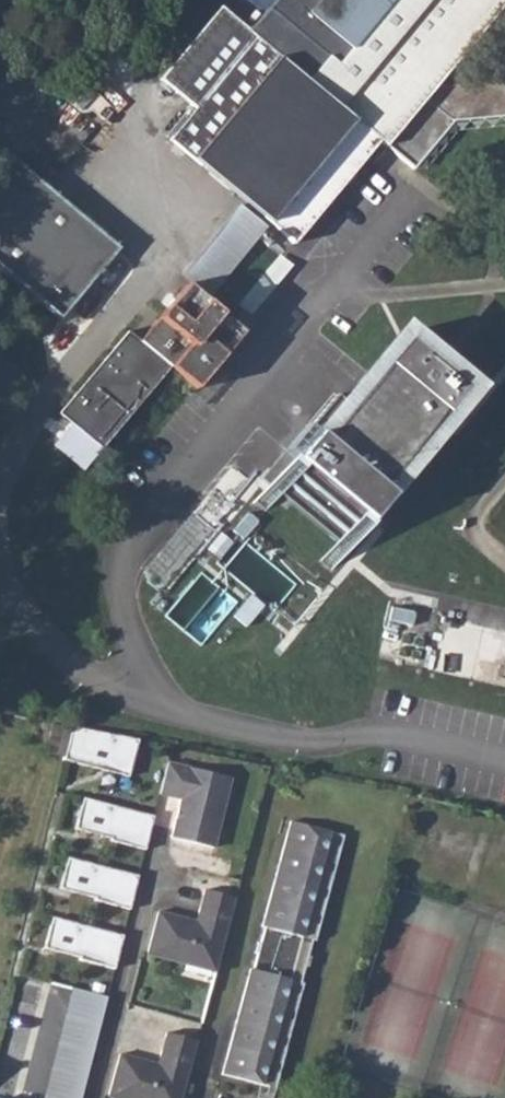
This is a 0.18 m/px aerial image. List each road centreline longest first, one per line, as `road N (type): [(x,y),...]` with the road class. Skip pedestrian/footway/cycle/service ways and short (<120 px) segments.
road 1 (track): [(97,1097),(167,870)]

